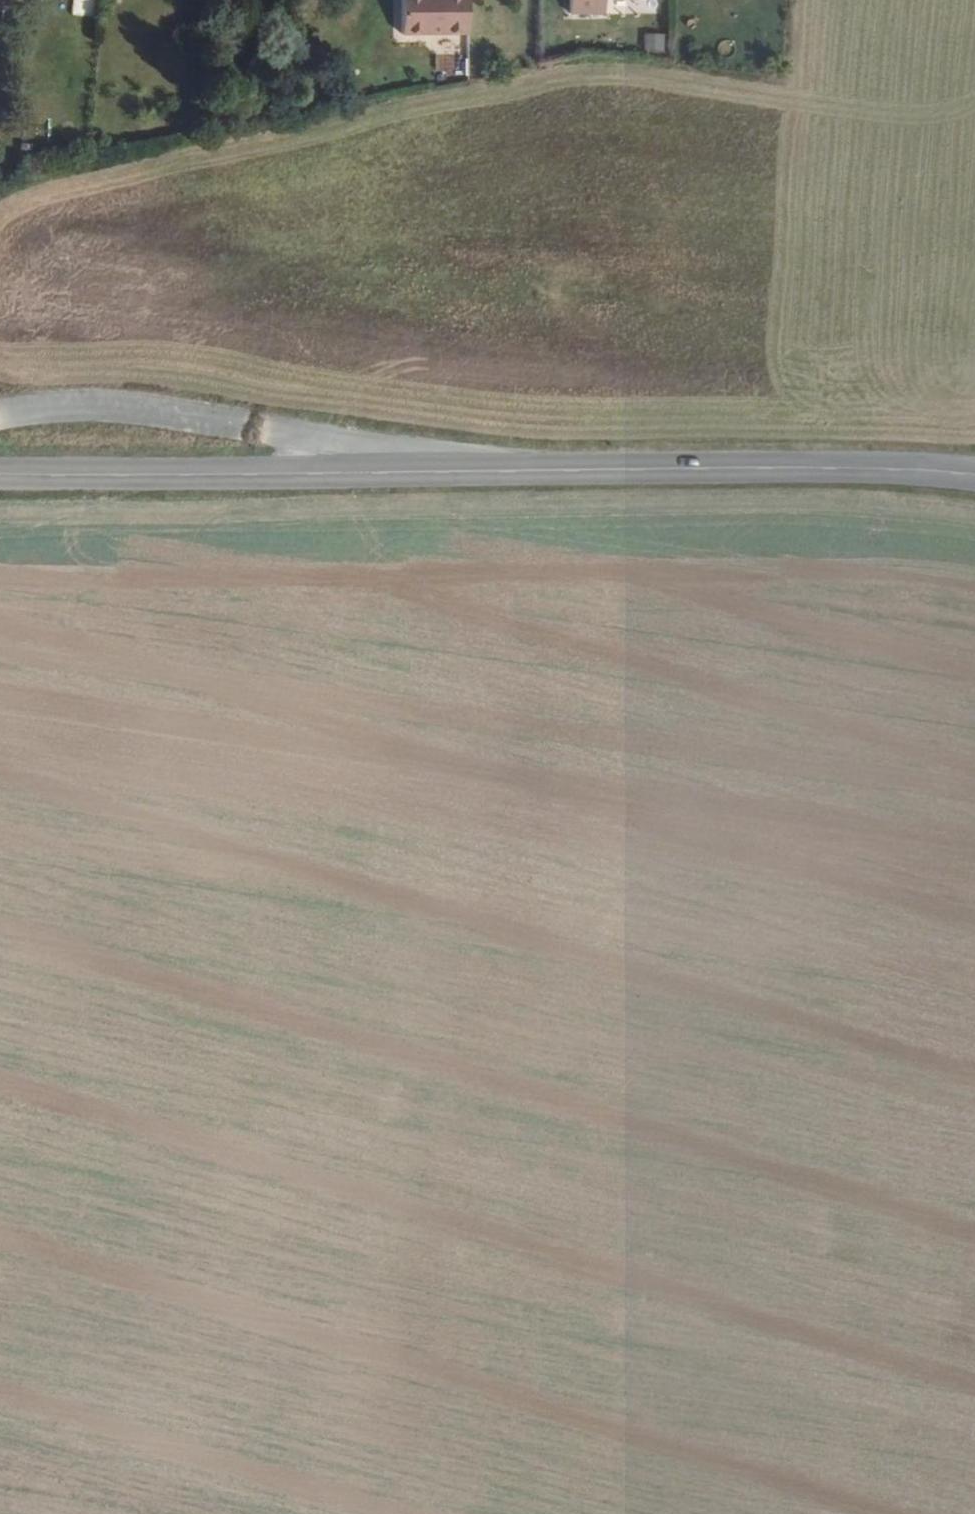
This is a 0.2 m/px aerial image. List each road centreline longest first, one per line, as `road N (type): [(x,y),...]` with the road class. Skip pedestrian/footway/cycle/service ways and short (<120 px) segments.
road 1 (primary): [(0,476),(913,470),(974,477)]

